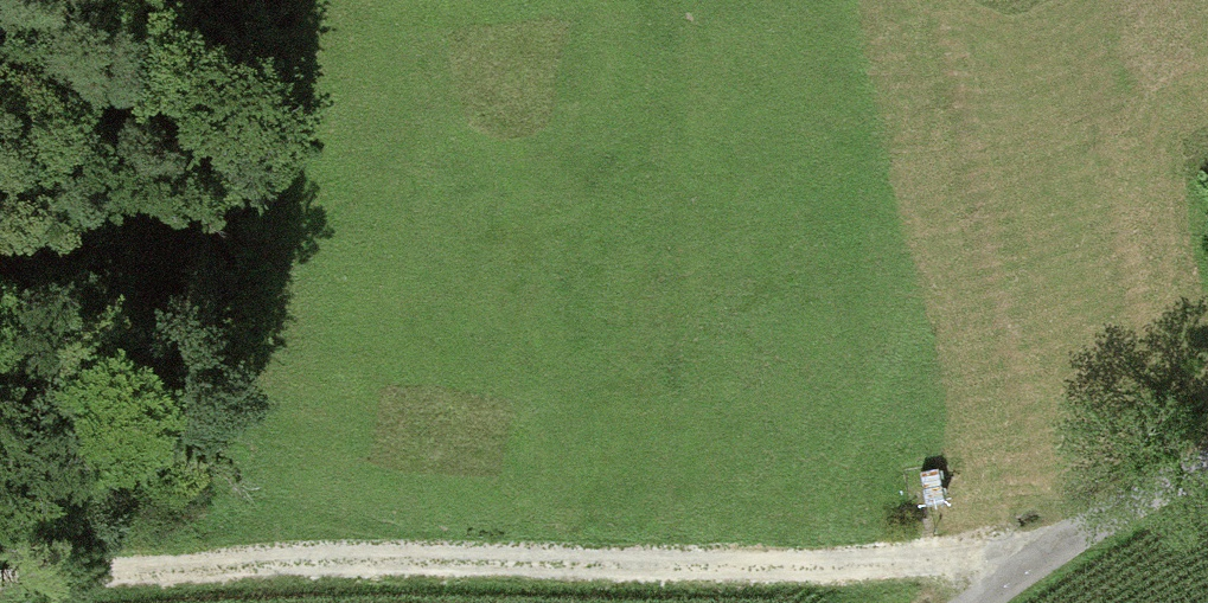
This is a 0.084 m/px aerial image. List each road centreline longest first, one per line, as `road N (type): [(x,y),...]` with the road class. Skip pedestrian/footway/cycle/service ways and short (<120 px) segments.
road 1 (track): [(1040,559),(864,566),(419,559),(0,581)]
road 2 (track): [(260,0),(259,253),(208,568)]
road 3 (track): [(973,602),(1207,460)]

